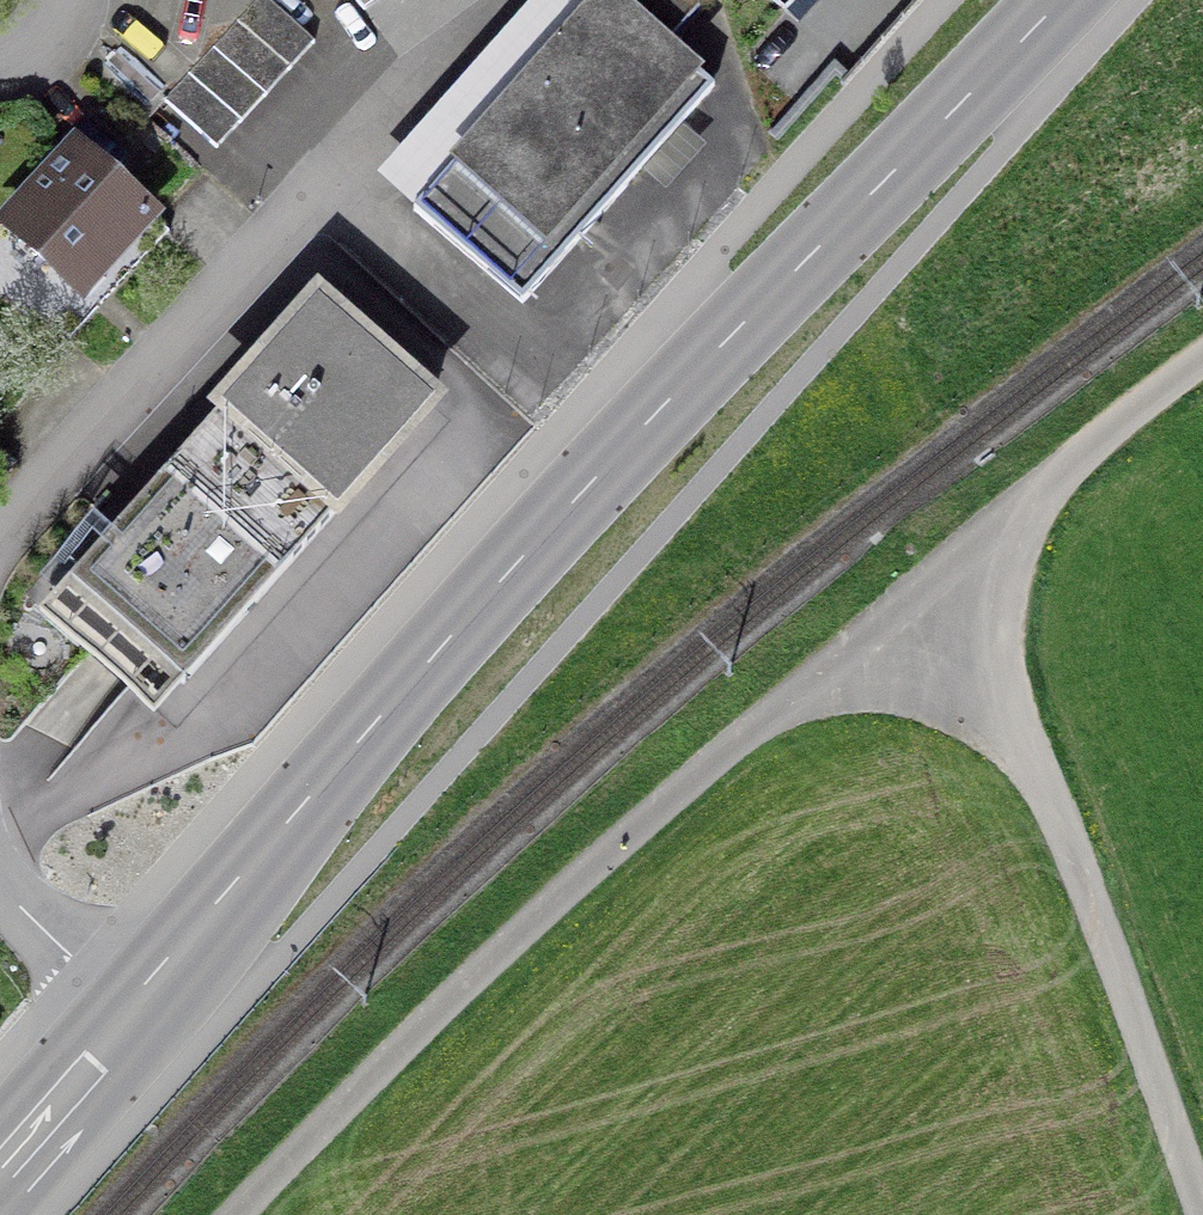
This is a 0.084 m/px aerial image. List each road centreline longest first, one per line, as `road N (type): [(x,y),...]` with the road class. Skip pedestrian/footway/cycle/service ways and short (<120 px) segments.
road 1 (primary): [(1059,0),(519,567),(134,1007)]
road 2 (track): [(234,1214),(453,998),(706,768),(1202,359)]
road 3 (track): [(913,595),(1052,801),(1202,1212)]
road 4 (residential): [(0,527),(466,38)]
road 5 (primary): [(134,1007),(0,1162)]
road 6 (residential): [(134,1007),(0,885)]

